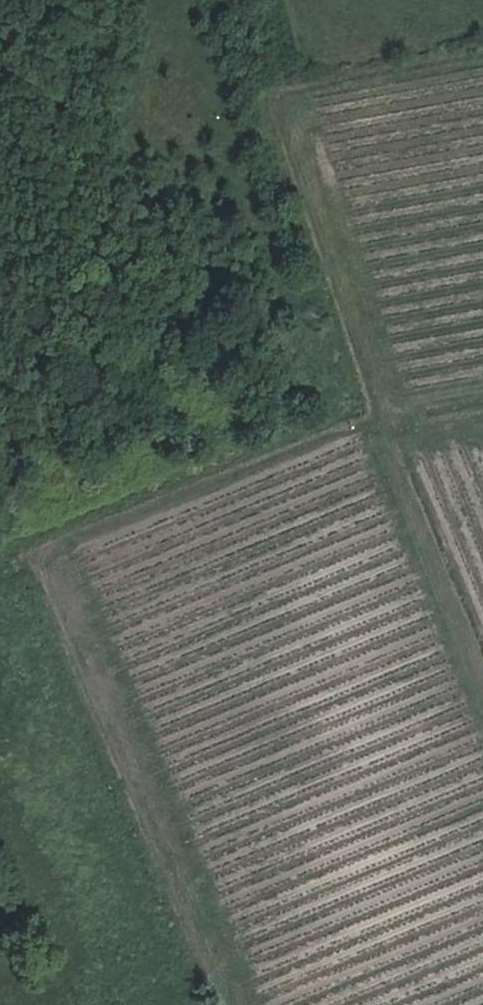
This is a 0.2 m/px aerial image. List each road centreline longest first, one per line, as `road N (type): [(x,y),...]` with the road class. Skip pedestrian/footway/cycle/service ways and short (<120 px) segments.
road 1 (track): [(387,427),(55,560),(245,1004)]
road 2 (track): [(482,665),(387,427),(482,409)]

